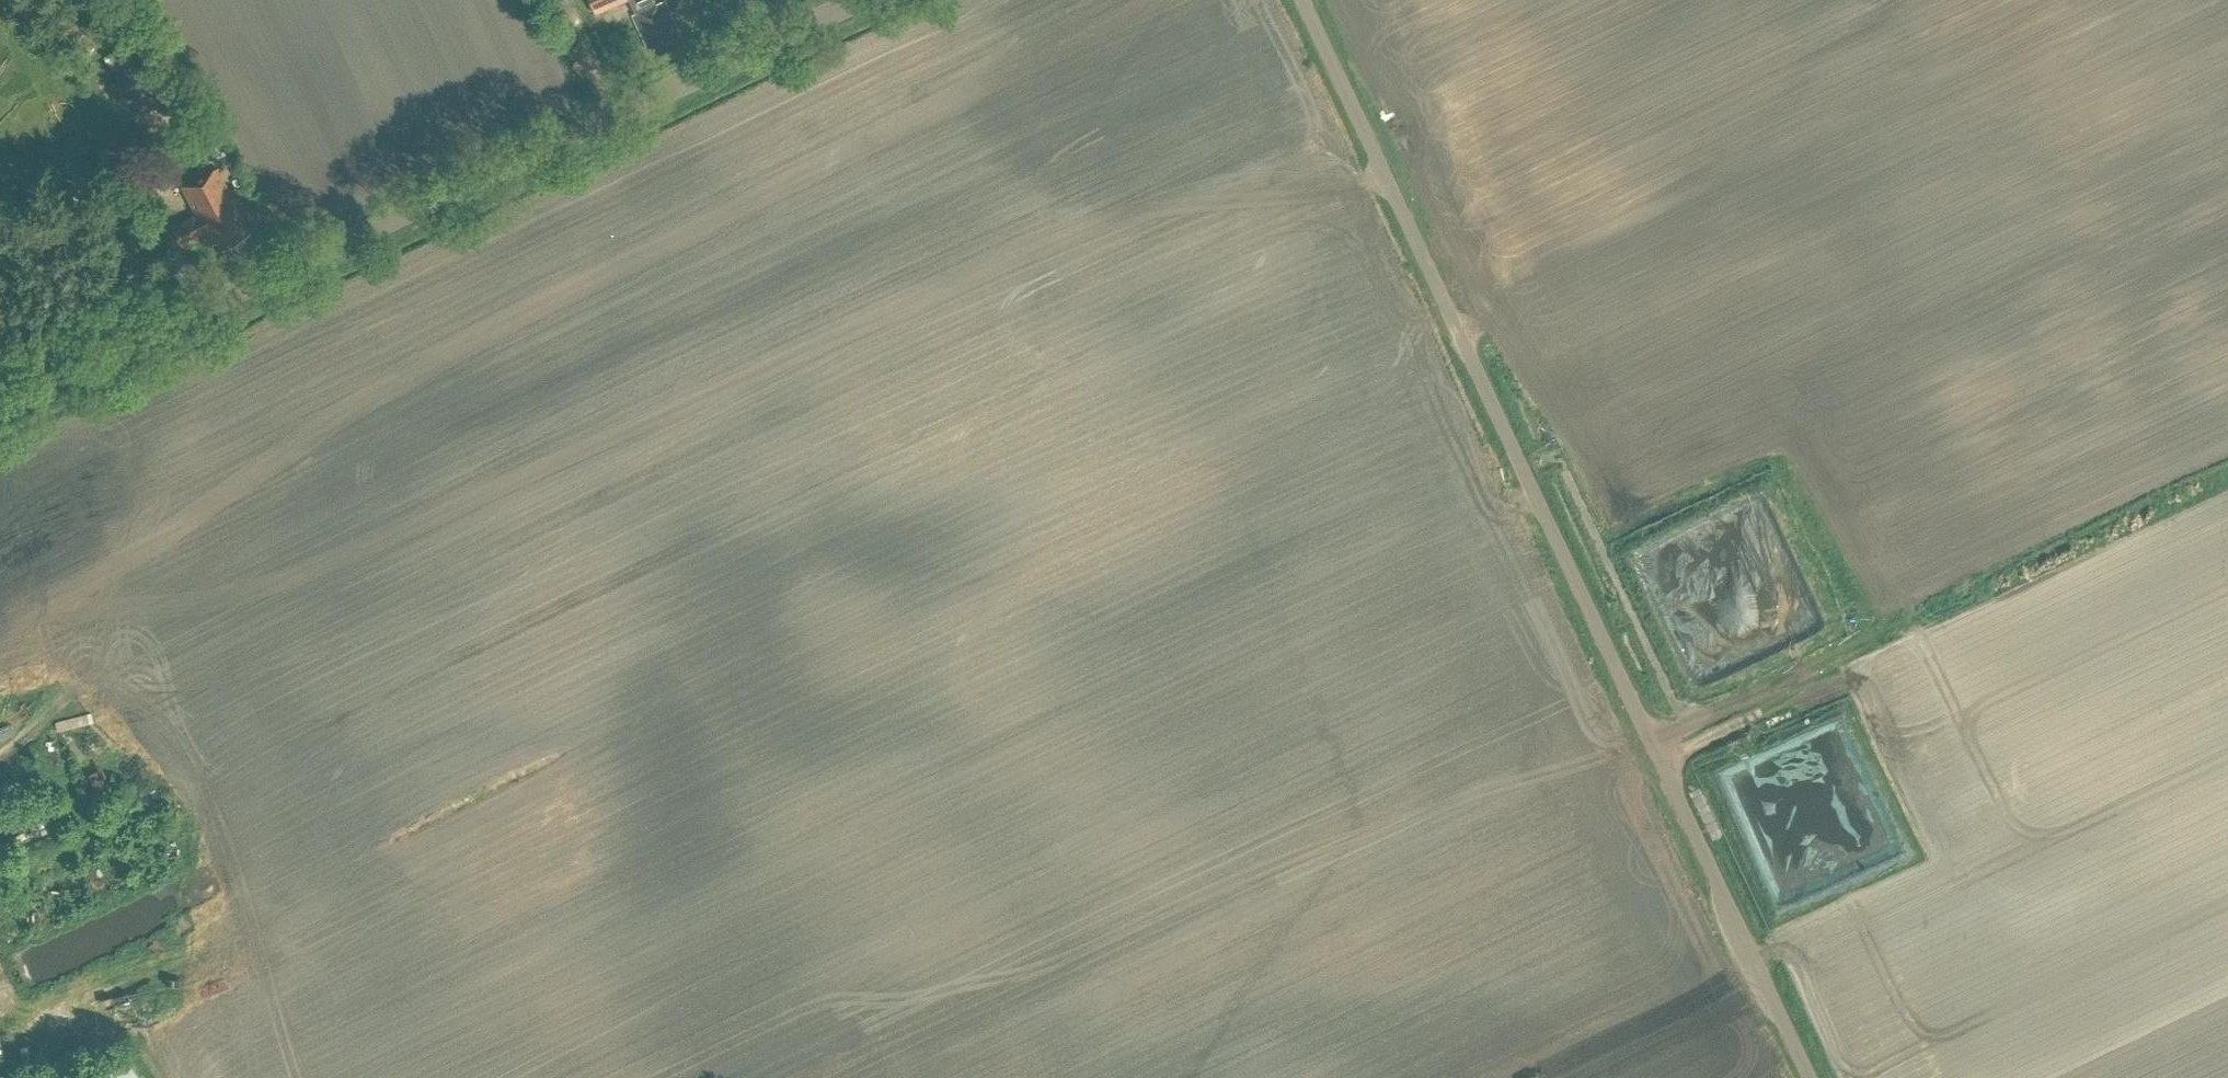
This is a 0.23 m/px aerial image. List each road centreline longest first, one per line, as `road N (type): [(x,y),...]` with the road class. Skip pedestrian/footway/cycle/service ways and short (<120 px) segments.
road 1 (unclassified): [(1811,1077),(1304,0)]
road 2 (tertiary): [(0,403),(853,0)]

